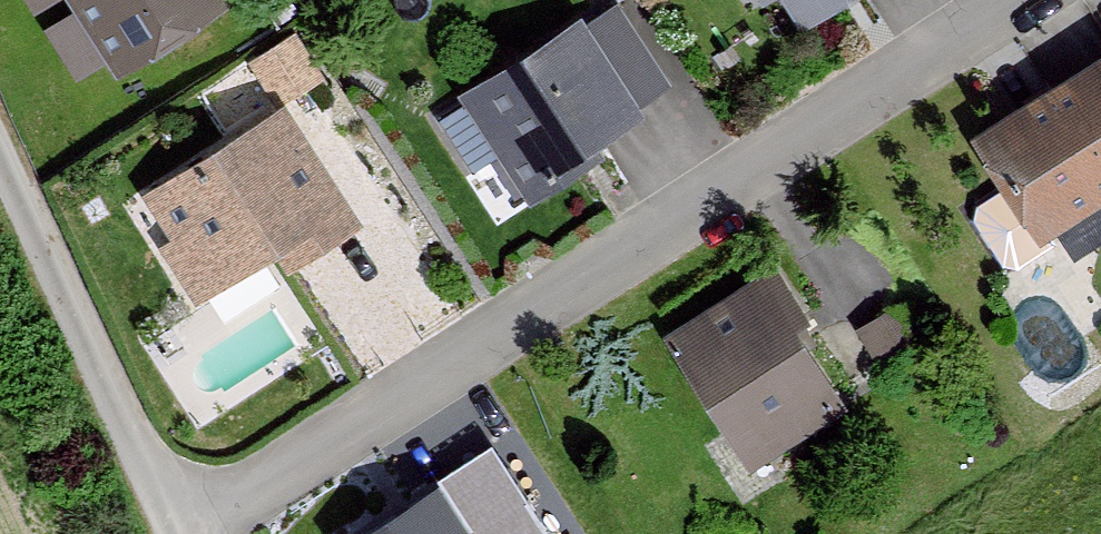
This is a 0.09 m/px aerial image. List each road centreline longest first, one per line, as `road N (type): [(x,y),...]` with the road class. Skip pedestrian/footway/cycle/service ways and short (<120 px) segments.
road 1 (residential): [(1026,0),(199,533)]
road 2 (residential): [(177,533),(0,153)]

